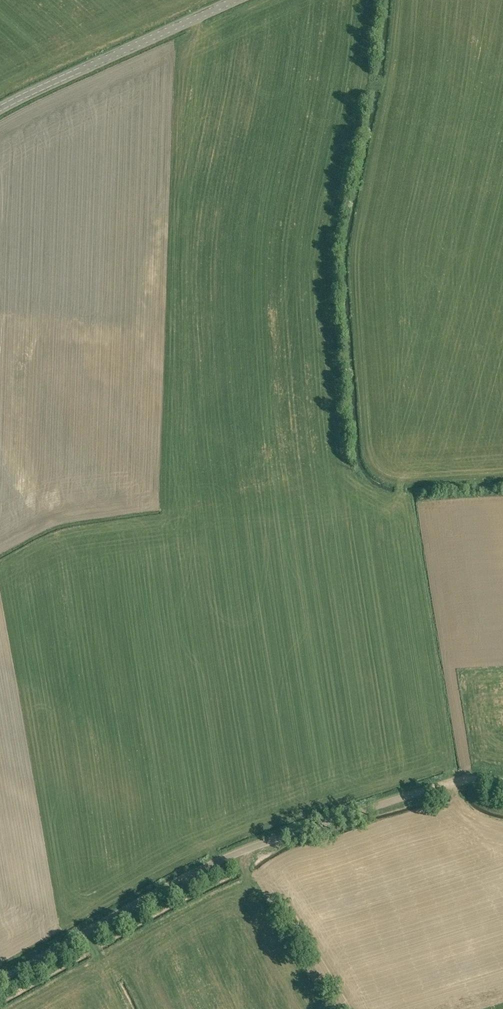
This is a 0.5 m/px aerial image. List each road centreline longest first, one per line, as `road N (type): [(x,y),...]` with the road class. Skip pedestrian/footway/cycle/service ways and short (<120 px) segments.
road 1 (unclassified): [(502,782),(454,782),(239,854),(0,981)]
road 2 (tertiary): [(0,110),(236,0)]

